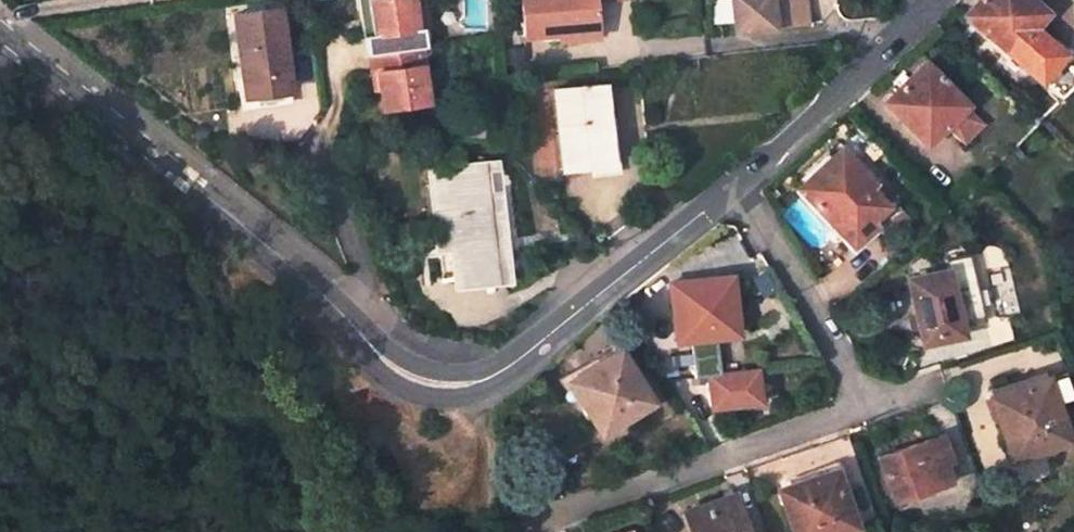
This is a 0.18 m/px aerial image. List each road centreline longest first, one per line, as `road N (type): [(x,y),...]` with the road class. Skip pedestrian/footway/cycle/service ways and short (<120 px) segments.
road 1 (residential): [(738,184),(480,383),(407,377),(349,321)]
road 2 (residential): [(349,321),(0,34)]
road 3 (residential): [(864,416),(526,531)]
road 4 (residential): [(934,0),(738,184)]
road 5 (residential): [(738,184),(864,416)]
road 6 (unclassified): [(349,321),(370,279),(316,137)]

